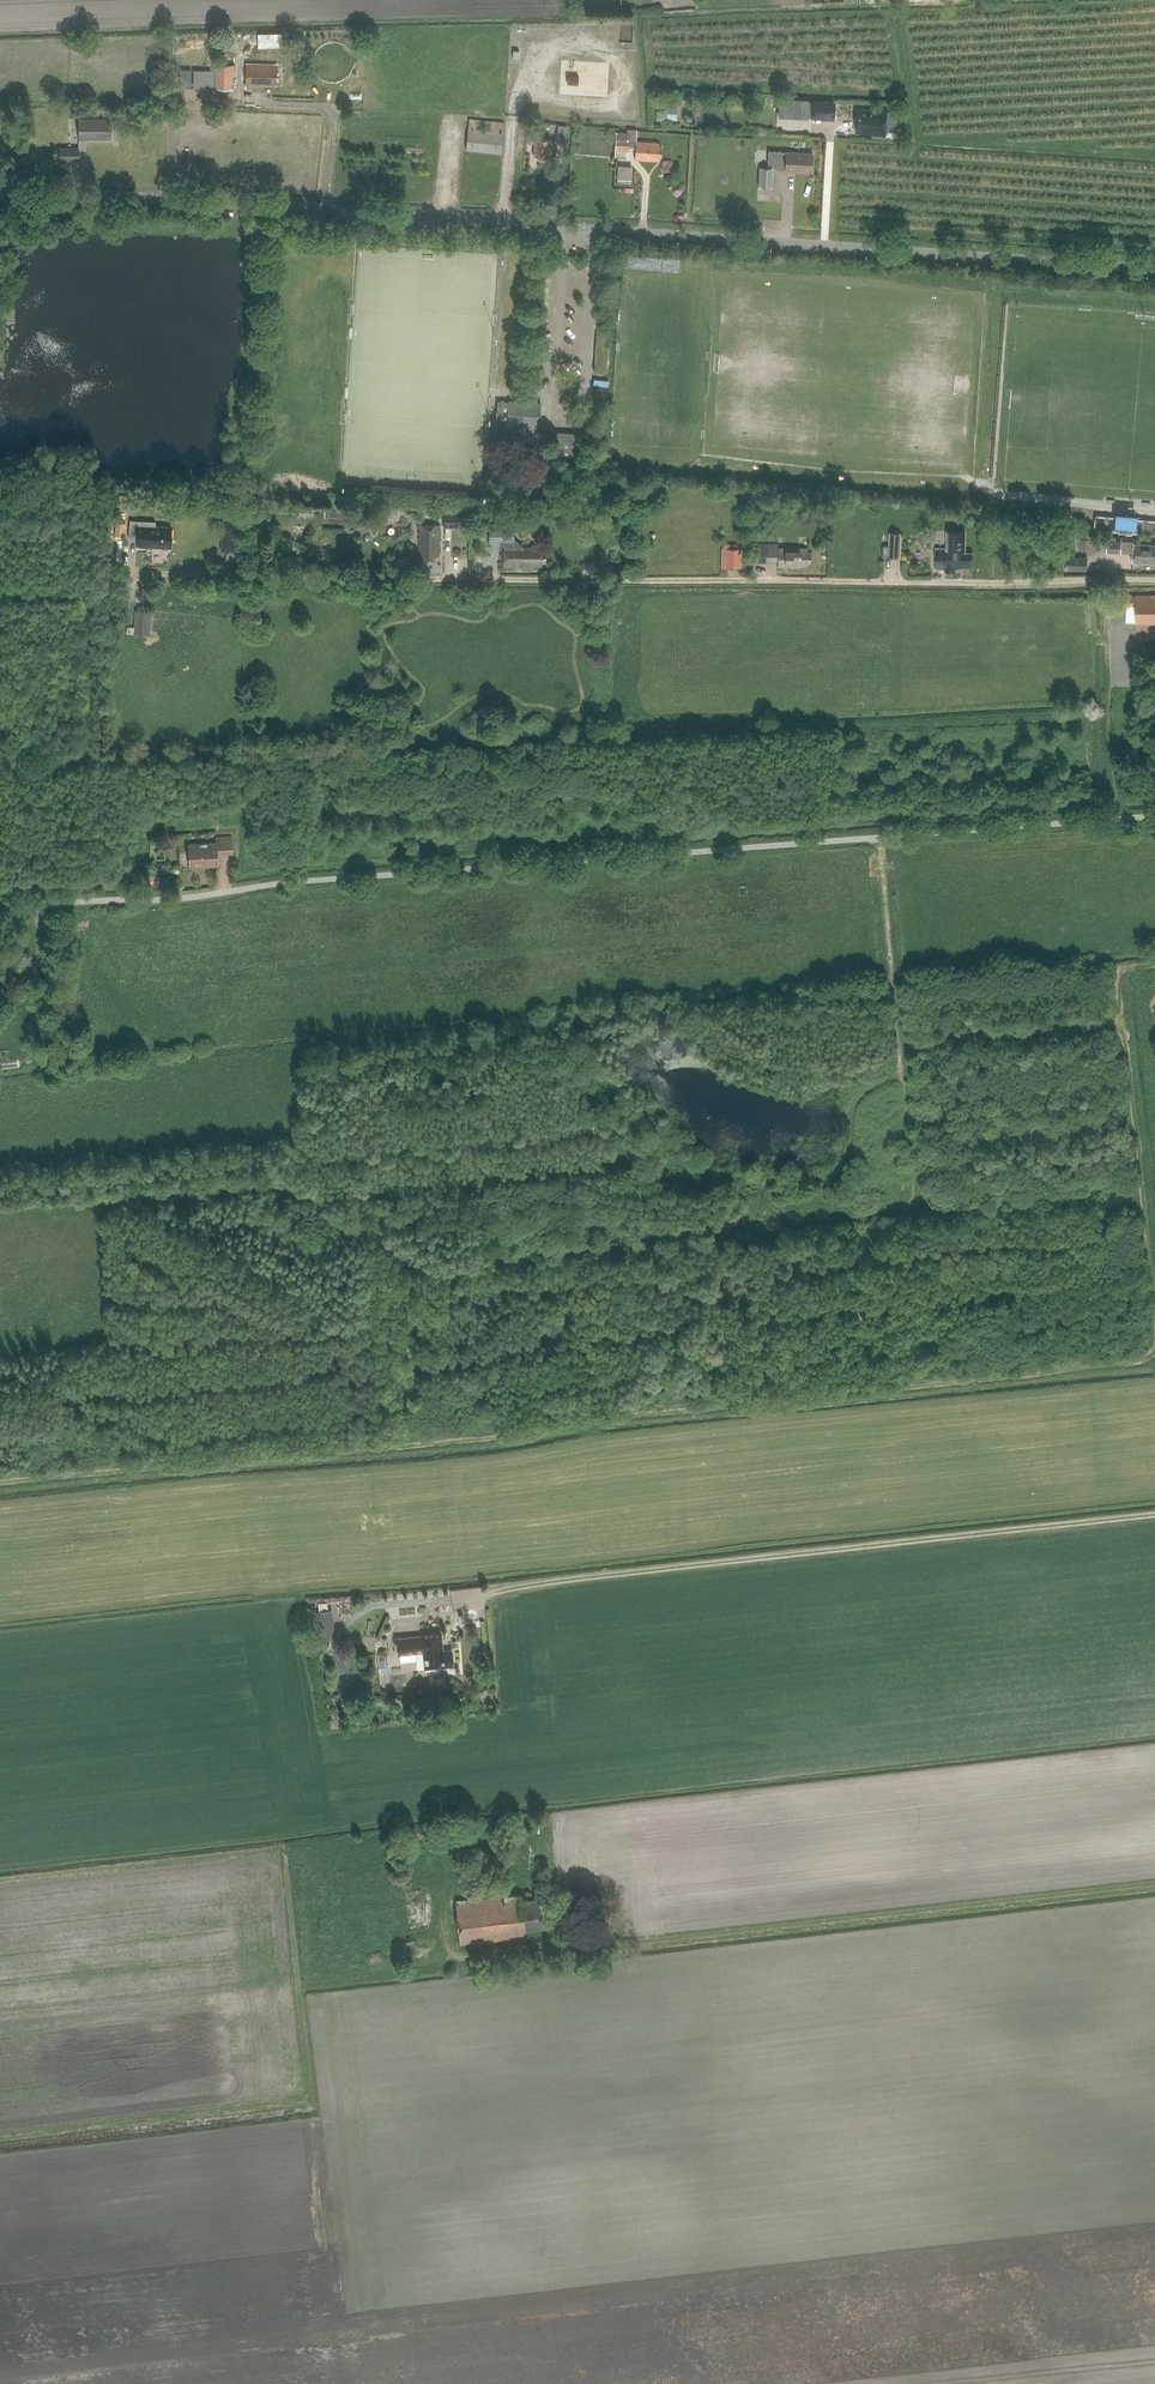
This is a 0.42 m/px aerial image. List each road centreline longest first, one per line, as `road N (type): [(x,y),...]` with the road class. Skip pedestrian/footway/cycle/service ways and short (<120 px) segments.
road 1 (unclassified): [(0,198),(1154,275)]
road 2 (residential): [(1154,581),(124,577)]
road 3 (track): [(1154,1515),(377,1608),(338,1629)]
road 4 (track): [(1154,1886),(470,1965),(448,1952),(443,1889)]
road 5 (unclassified): [(1005,502),(1154,515)]

